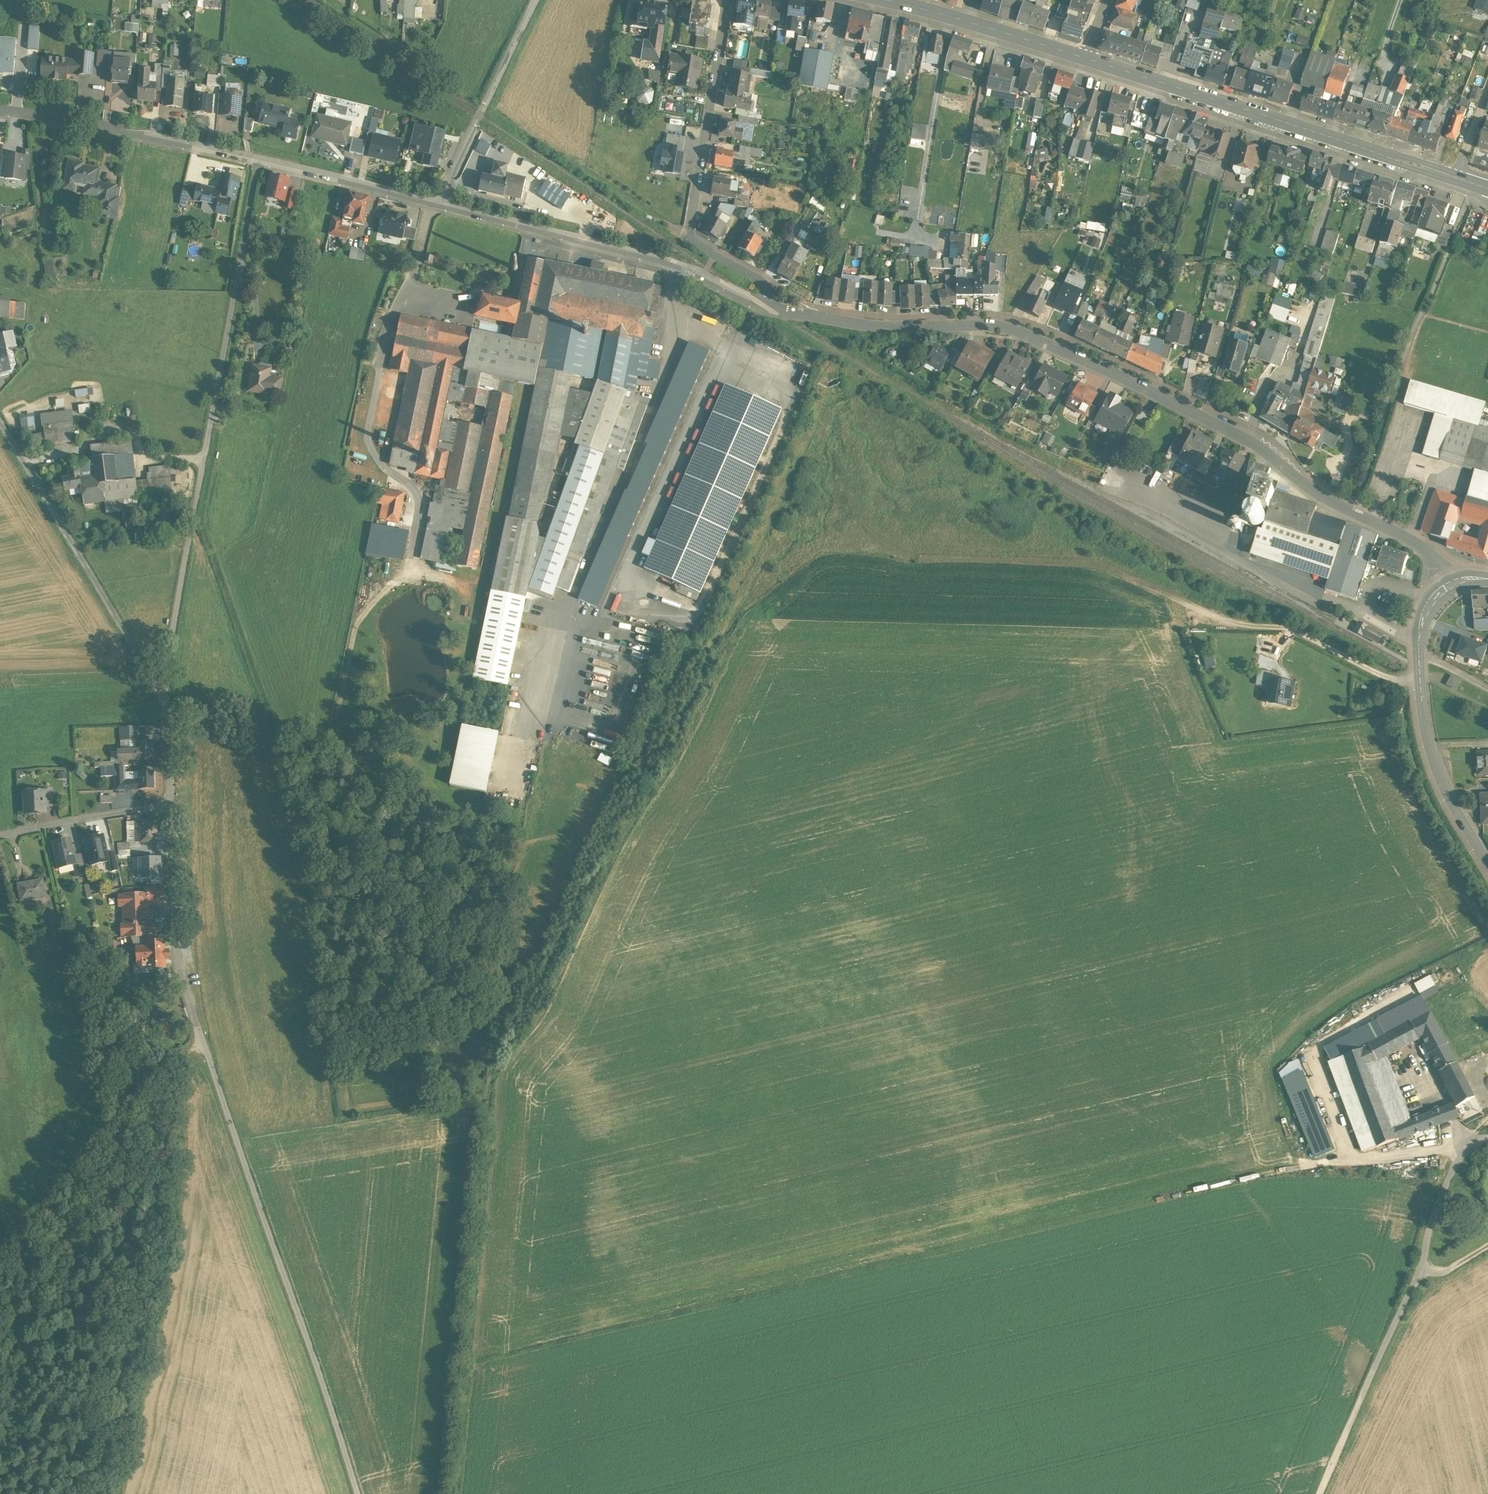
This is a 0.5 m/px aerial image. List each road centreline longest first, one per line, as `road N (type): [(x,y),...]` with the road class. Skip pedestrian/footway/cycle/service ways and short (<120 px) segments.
road 1 (residential): [(444,203),(654,257),(791,313),(882,327),(1018,332),(1244,437),(1313,489),(1423,548),(1449,586)]
road 2 (track): [(478,1359),(1350,1155)]
road 3 (residential): [(258,159),(162,690)]
road 4 (track): [(357,1493),(200,1034),(177,1058)]
road 5 (track): [(1290,630),(1219,616),(1098,564),(907,557),(868,530)]
road 6 (secondary): [(1487,189),(1084,57)]
road 7 (unclassified): [(162,690),(0,420)]
road 8 (tertiary): [(1487,864),(1429,749),(1420,683),(1422,620),(1449,586)]
road 9 (residential): [(0,109),(258,159)]
road 10 (track): [(177,1058),(0,1250)]
road 11 (track): [(1319,1493),(1421,1269)]
road 12 (residential): [(200,1034),(176,954),(169,804)]
road 13 (residential): [(444,203),(535,0)]
road 14 (secondary): [(1084,57),(890,0)]
road 15 (residential): [(258,159),(444,203)]
road 16 (residential): [(169,804),(0,833)]
road 17 (track): [(1421,1269),(1438,1202),(1466,1153)]

